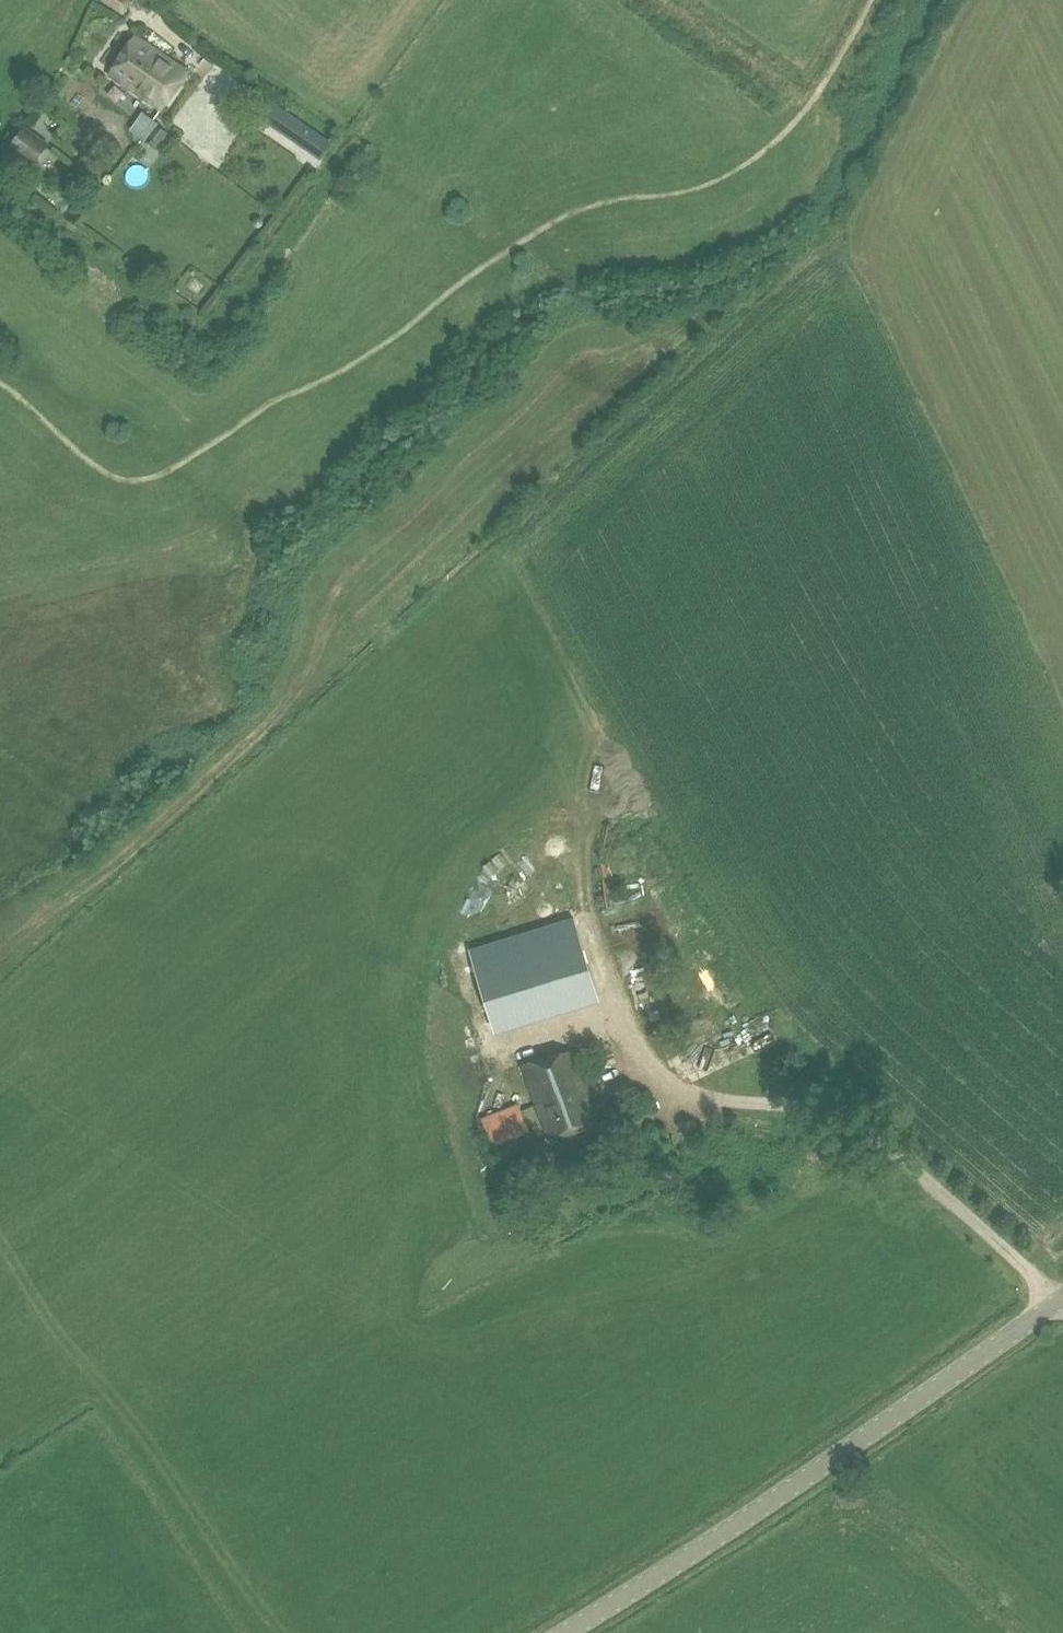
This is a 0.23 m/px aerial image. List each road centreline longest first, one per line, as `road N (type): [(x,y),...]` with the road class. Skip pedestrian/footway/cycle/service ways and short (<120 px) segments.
road 1 (tertiary): [(564,1632),(798,1484),(1056,1302)]

